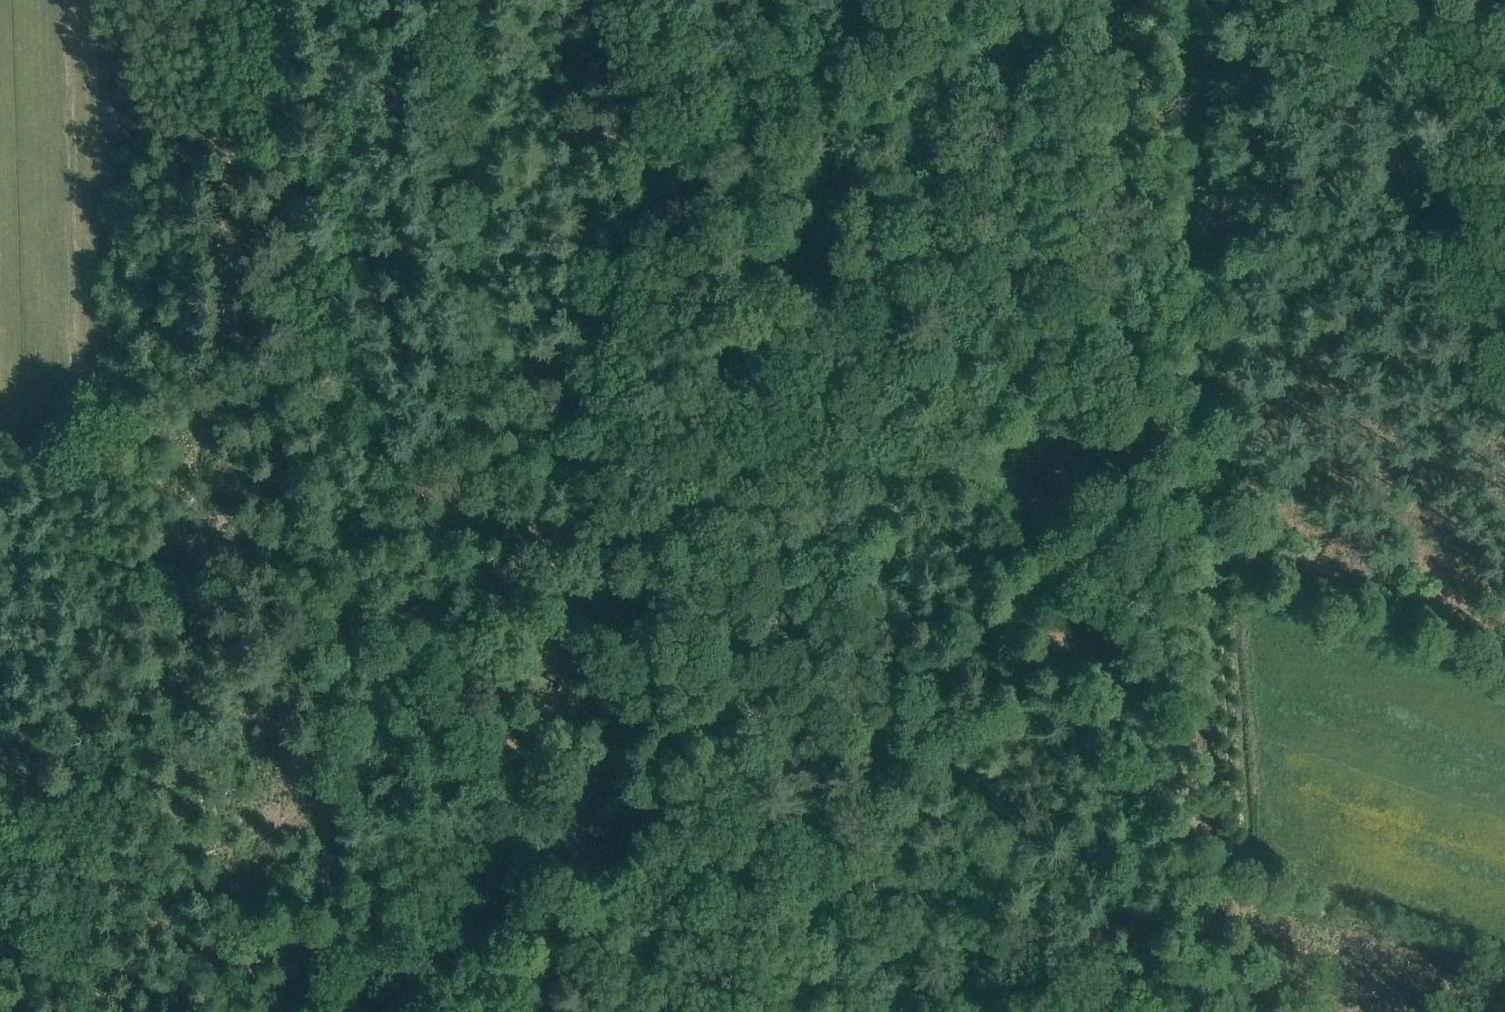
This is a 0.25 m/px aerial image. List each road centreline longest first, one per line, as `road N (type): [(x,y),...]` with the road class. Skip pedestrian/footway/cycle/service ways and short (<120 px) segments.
road 1 (track): [(1196,1011),(1161,0)]

